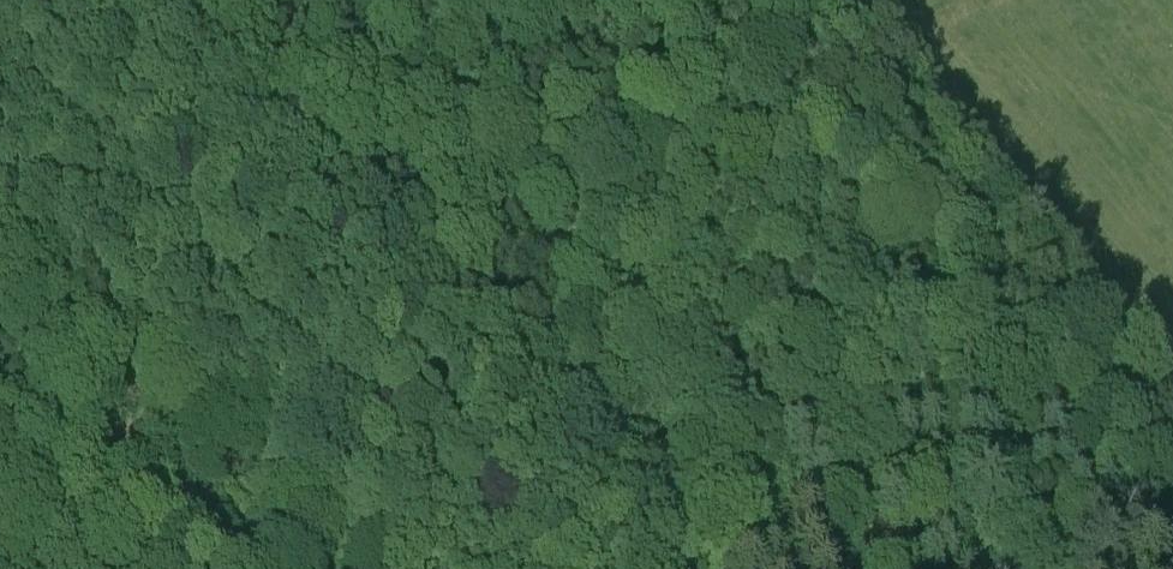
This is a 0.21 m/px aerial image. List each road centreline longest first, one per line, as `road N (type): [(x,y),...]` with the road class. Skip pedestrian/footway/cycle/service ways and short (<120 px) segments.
road 1 (track): [(1172,441),(1043,290),(887,160),(770,35),(721,0)]
road 2 (track): [(746,568),(1026,384),(1082,329)]
road 3 (track): [(217,568),(0,408)]

